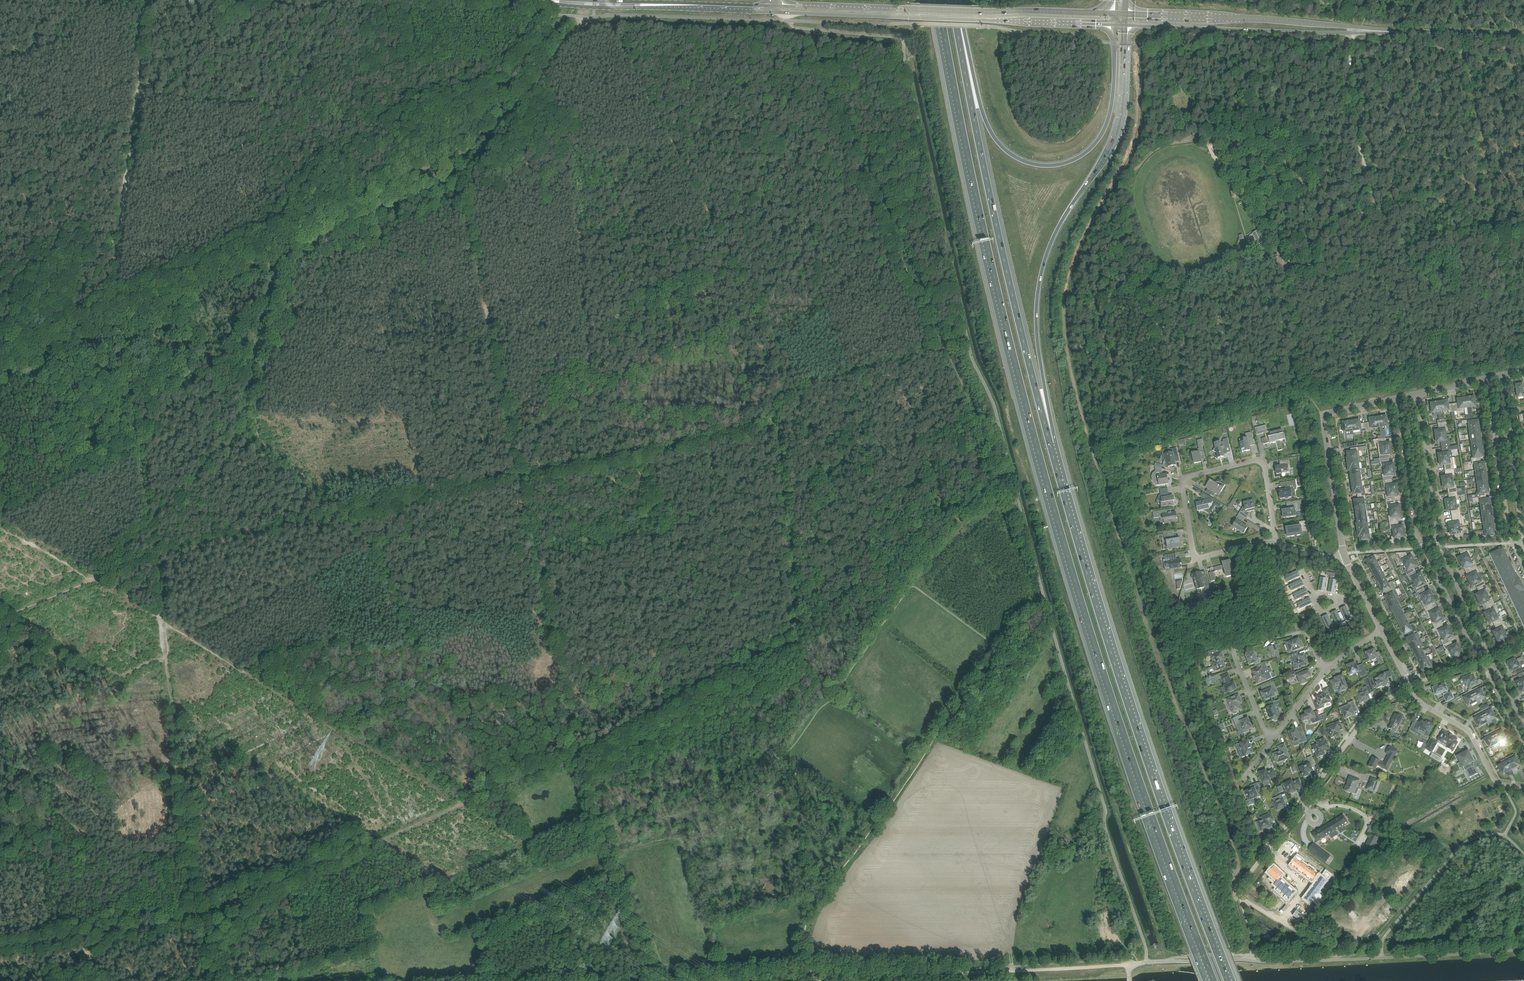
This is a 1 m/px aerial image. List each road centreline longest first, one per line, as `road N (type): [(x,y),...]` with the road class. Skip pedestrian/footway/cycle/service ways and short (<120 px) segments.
road 1 (motorway): [(941,16),(1000,304),(1065,549),(1214,980)]
road 2 (motorway): [(1228,980),(1149,768),(1050,445)]
road 3 (track): [(1046,606),(1011,627),(823,889),(798,941),(803,980)]
road 4 (motorway): [(1050,445),(953,6)]
road 5 (motorway): [(1050,445),(1039,281),(1059,225),(1115,137),(1126,25)]
road 6 (track): [(578,756),(195,920)]
road 7 (track): [(470,124),(442,164),(114,303)]
road 8 (motorway): [(1115,25),(1114,83),(1100,137),(1077,158),(1042,166),(1019,160),(995,139),(953,6)]
road 9 (track): [(470,124),(210,96),(132,97)]
road 10 (secondary): [(778,12),(1115,25)]
road 11 (secondary): [(1115,14),(778,5)]
road 12 (track): [(806,39),(943,346)]
road 13 (track): [(802,390),(779,397),(775,425),(521,479)]
road 14 (residential): [(1278,541),(1196,555),(1181,480),(1262,462),(1274,530)]
road 15 (track): [(830,980),(1135,964)]
road 16 (track): [(195,920),(164,622)]
road 17 (track): [(612,29),(753,34),(904,52)]
road 18 (residential): [(1241,898),(1242,885),(1377,702),(1412,686)]
road 19 (track): [(676,980),(654,970),(578,756)]
road 20 (track): [(797,638),(578,756)]
road 21 (residential): [(1421,546),(1472,649),(1483,649),(1441,546)]
road 22 (tertiary): [(1352,30),(1126,15)]
road 23 (tertiary): [(1126,25),(1352,30)]
road 24 (track): [(1288,265),(1217,146),(1190,139),(1176,86)]
road 25 (residential): [(1396,398),(1324,419),(1346,557)]
road 26 (track): [(775,425),(797,638)]
road 27 (residential): [(1272,736),(1236,649),(1303,633),(1324,672)]
road 28 (track): [(576,29),(461,189)]
road 29 (track): [(154,559),(325,520)]
road 30 (track): [(352,513),(521,479)]
road 31 (tertiary): [(1523,36),(1352,30)]
road 32 (track): [(129,137),(114,303)]
road 33 (track): [(1350,44),(1354,114),(1376,207)]
road 34 (secondary): [(769,5),(606,0)]
road 35 (secondary): [(606,8),(769,12)]
road 36 (residential): [(1412,686),(1430,709),(1473,735),(1495,780),(1523,788)]
road 37 (residential): [(1441,546),(1418,392)]
road 38 (residential): [(1396,398),(1421,546)]
road 39 (residential): [(1523,747),(1492,668),(1523,725)]
road 40 (track): [(555,15),(470,124)]
road 41 (track): [(129,137),(93,134),(51,150),(12,134),(0,139)]
road 42 (unclassified): [(1129,980),(1139,963),(1252,960)]
road 43 (track): [(195,920),(70,940)]
road 44 (track): [(114,303),(0,351)]
road 45 (track): [(461,189),(486,309)]

